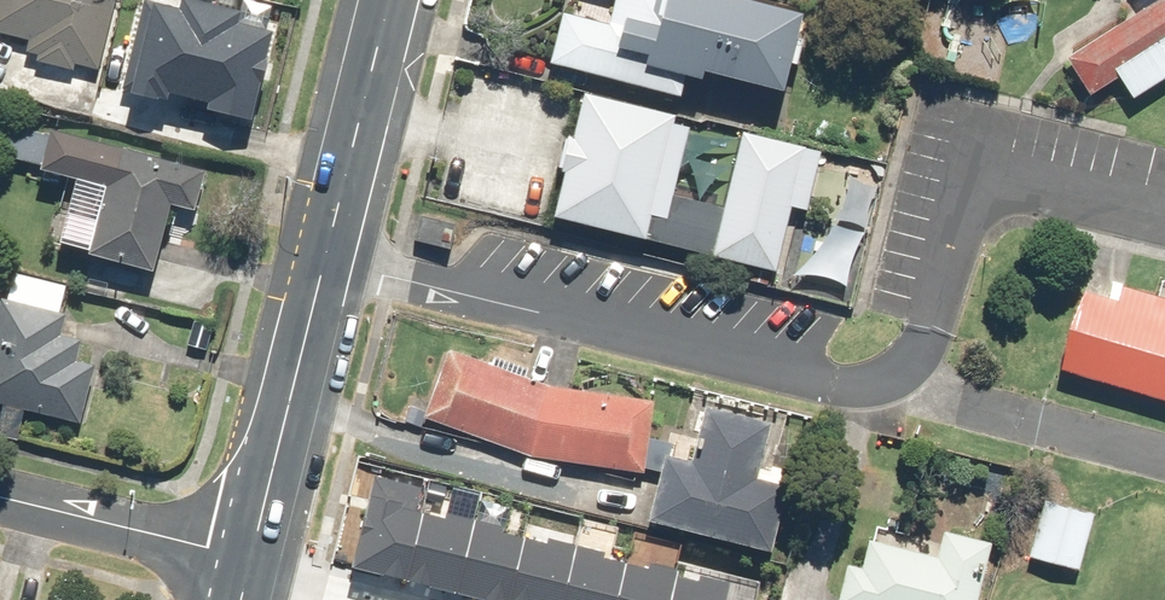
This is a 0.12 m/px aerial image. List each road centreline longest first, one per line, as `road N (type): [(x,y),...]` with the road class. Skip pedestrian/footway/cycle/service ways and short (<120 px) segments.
road 1 (unclassified): [(323,262),(877,387),(900,384),(924,360),(967,211),(990,182),(1164,215)]
road 2 (secondary): [(243,559),(323,262)]
road 3 (secondary): [(323,262),(388,0)]
road 4 (residential): [(243,559),(0,498)]

